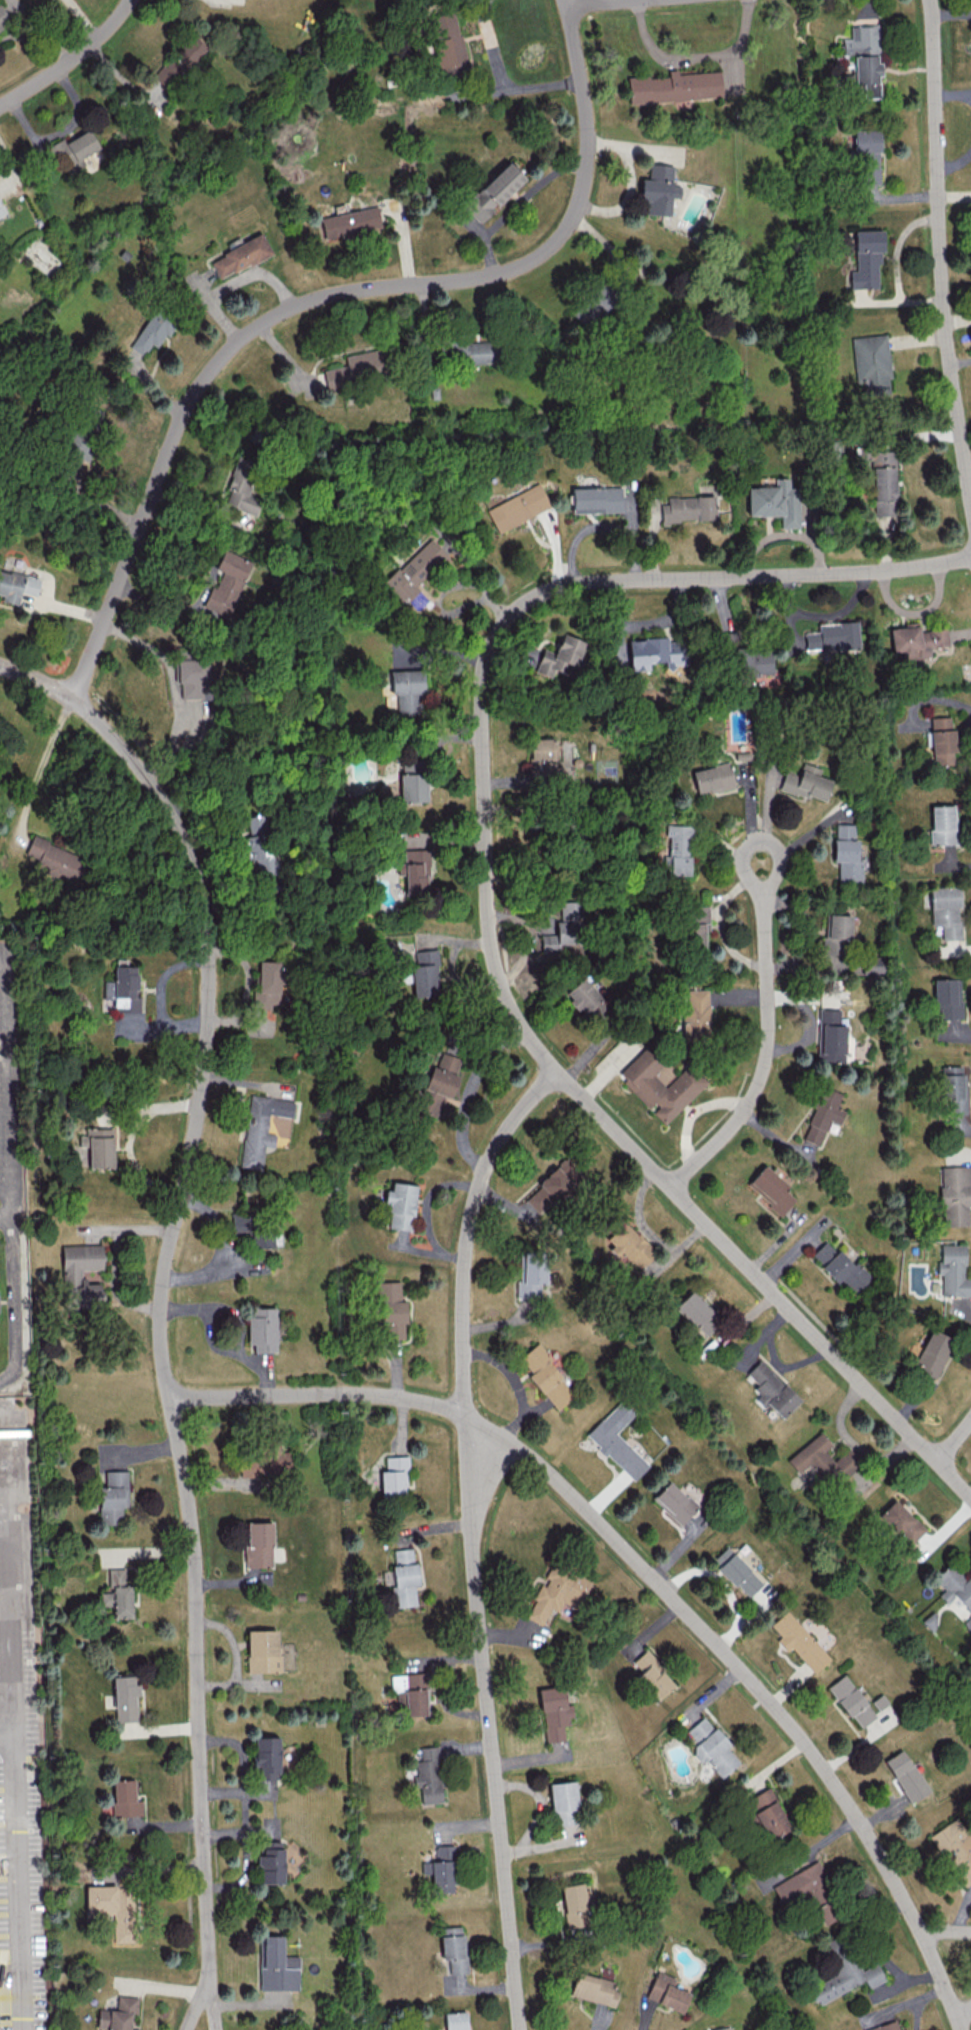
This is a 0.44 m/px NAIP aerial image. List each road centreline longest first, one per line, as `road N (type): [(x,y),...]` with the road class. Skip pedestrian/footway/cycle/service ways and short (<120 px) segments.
road 1 (residential): [(0,665),(75,698),(138,760),(186,842),(202,898),(211,987),(204,1069),(160,1326),(193,1565),(205,1984),(199,2029)]
road 2 (residential): [(549,588),(510,622),(482,674),(485,899),(505,989),(552,1071),(970,1497)]
road 3 (residential): [(169,1396),(384,1398),(453,1411),(527,1455),(721,1646),(800,1737),(914,1917),(961,2029)]
road 4 (residential): [(566,0),(589,121),(565,234),(542,254),(481,276),(367,291),(255,323),(184,407),(75,698)]
road 5 (residential): [(552,1071),(486,1165),(465,1269),(461,1416),(519,2029)]
road 6 (residential): [(927,0),(944,340),(970,507)]
road 7 (residential): [(549,588),(887,568),(970,555)]
road 8 (residential): [(670,1184),(741,1114),(764,1062),(761,900)]
road 9 (residential): [(126,0),(96,38),(0,104)]
road 10 (residential): [(761,900),(779,855),(754,838),(741,867),(761,900)]

